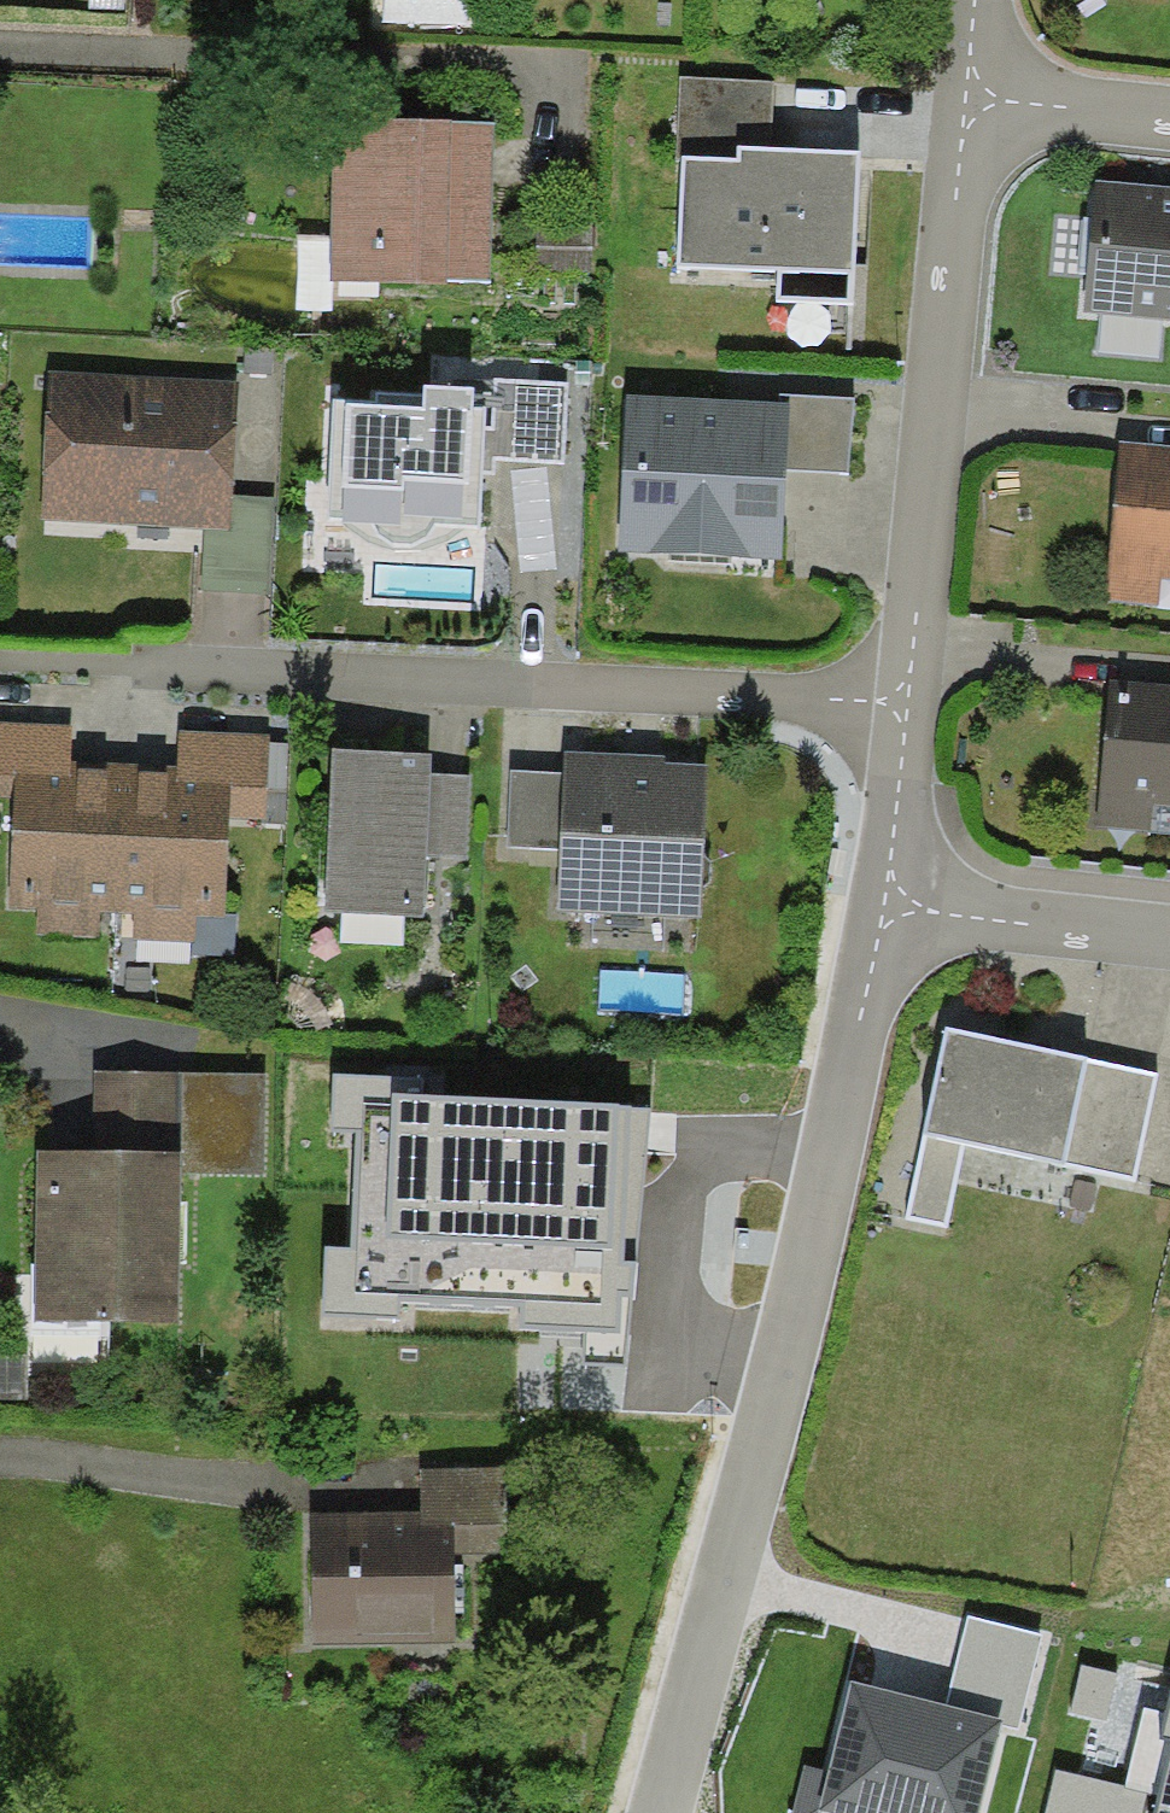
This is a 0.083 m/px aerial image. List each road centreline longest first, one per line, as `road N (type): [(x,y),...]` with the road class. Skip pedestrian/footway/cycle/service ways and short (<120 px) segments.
road 1 (residential): [(661,1812),(809,1269),(884,893)]
road 2 (residential): [(901,710),(779,696),(0,660)]
road 3 (residential): [(901,710),(971,97)]
road 4 (residential): [(1169,941),(1030,925),(884,893)]
road 5 (residential): [(971,97),(1169,117)]
road 6 (residential): [(884,893),(901,710)]

